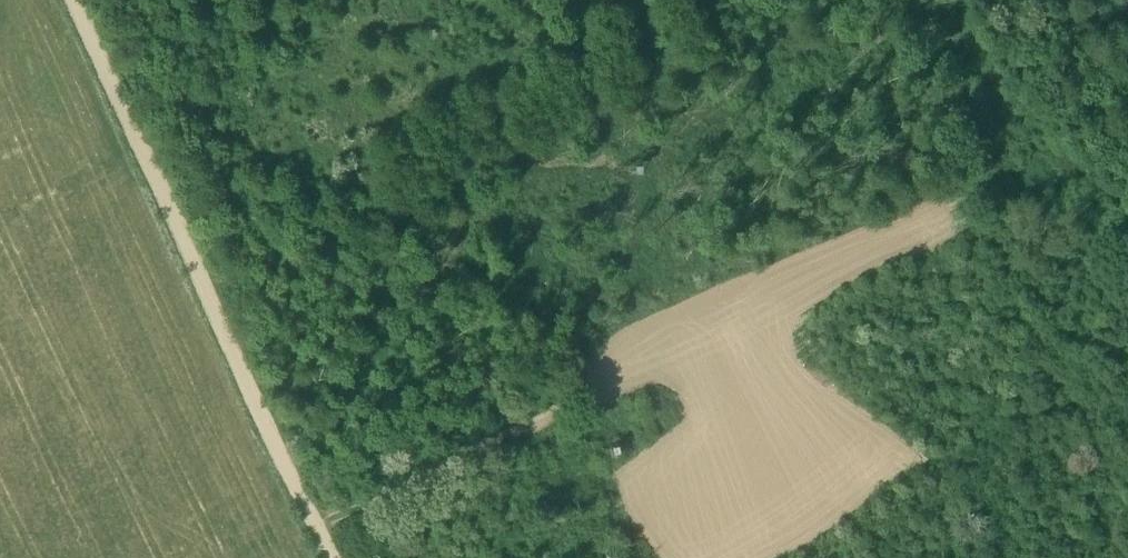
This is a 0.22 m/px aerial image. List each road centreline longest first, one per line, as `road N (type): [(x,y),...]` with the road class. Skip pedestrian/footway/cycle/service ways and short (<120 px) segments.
road 1 (track): [(333,557),(74,0)]
road 2 (track): [(639,448),(586,387),(319,529)]

